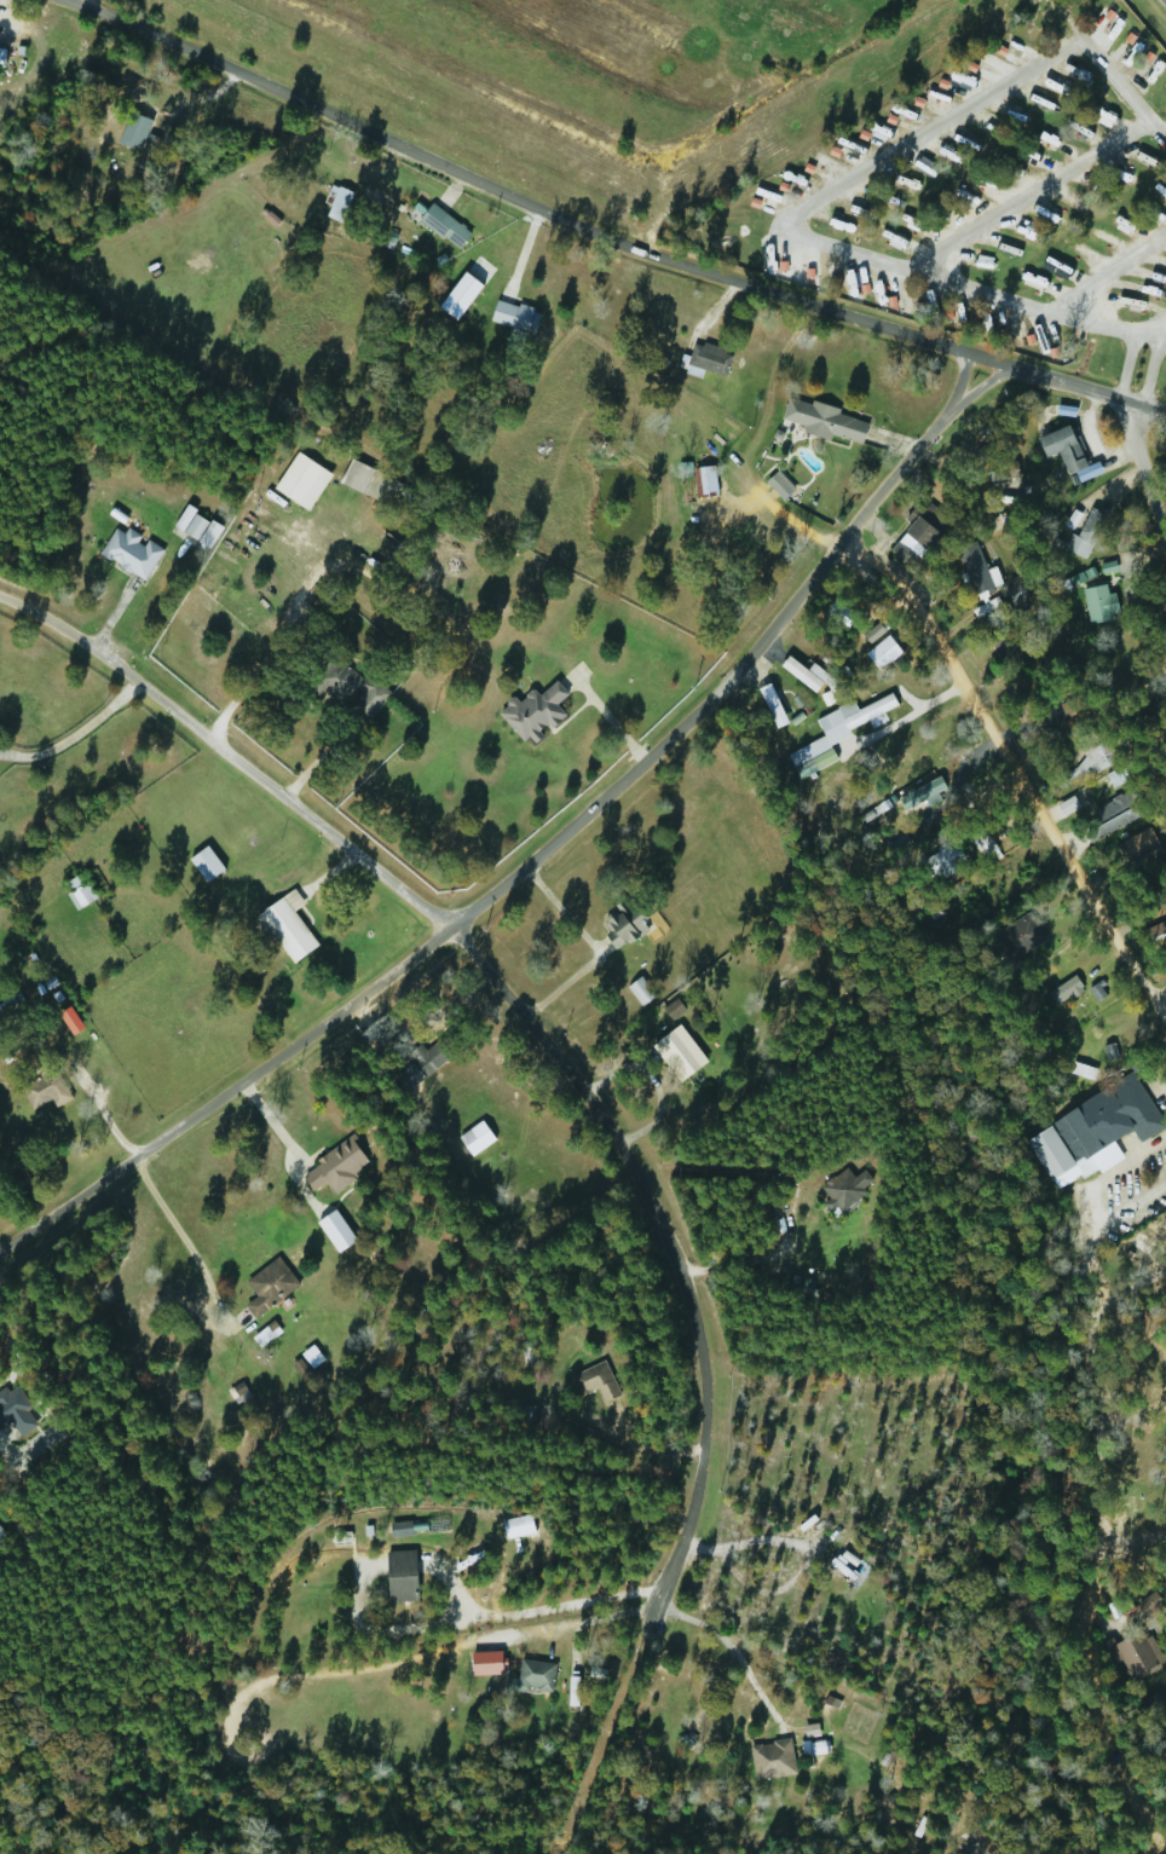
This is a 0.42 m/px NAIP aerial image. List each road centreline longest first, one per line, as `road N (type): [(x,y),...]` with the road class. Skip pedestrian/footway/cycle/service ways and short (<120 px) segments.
road 1 (residential): [(0,1230),(449,928),(727,682),(941,417),(965,354)]
road 2 (residential): [(1165,407),(965,354),(194,65),(59,0)]
road 3 (residential): [(449,928),(659,1229),(714,1359),(681,1526),(652,1593)]
road 4 (residential): [(843,531),(934,637),(1165,1021)]
road 5 (residential): [(449,928),(221,756),(122,669),(0,598)]
road 6 (residential): [(1165,1516),(1084,1559),(1081,1680),(1165,1853)]
road 7 (residential): [(1165,581),(1097,388)]

